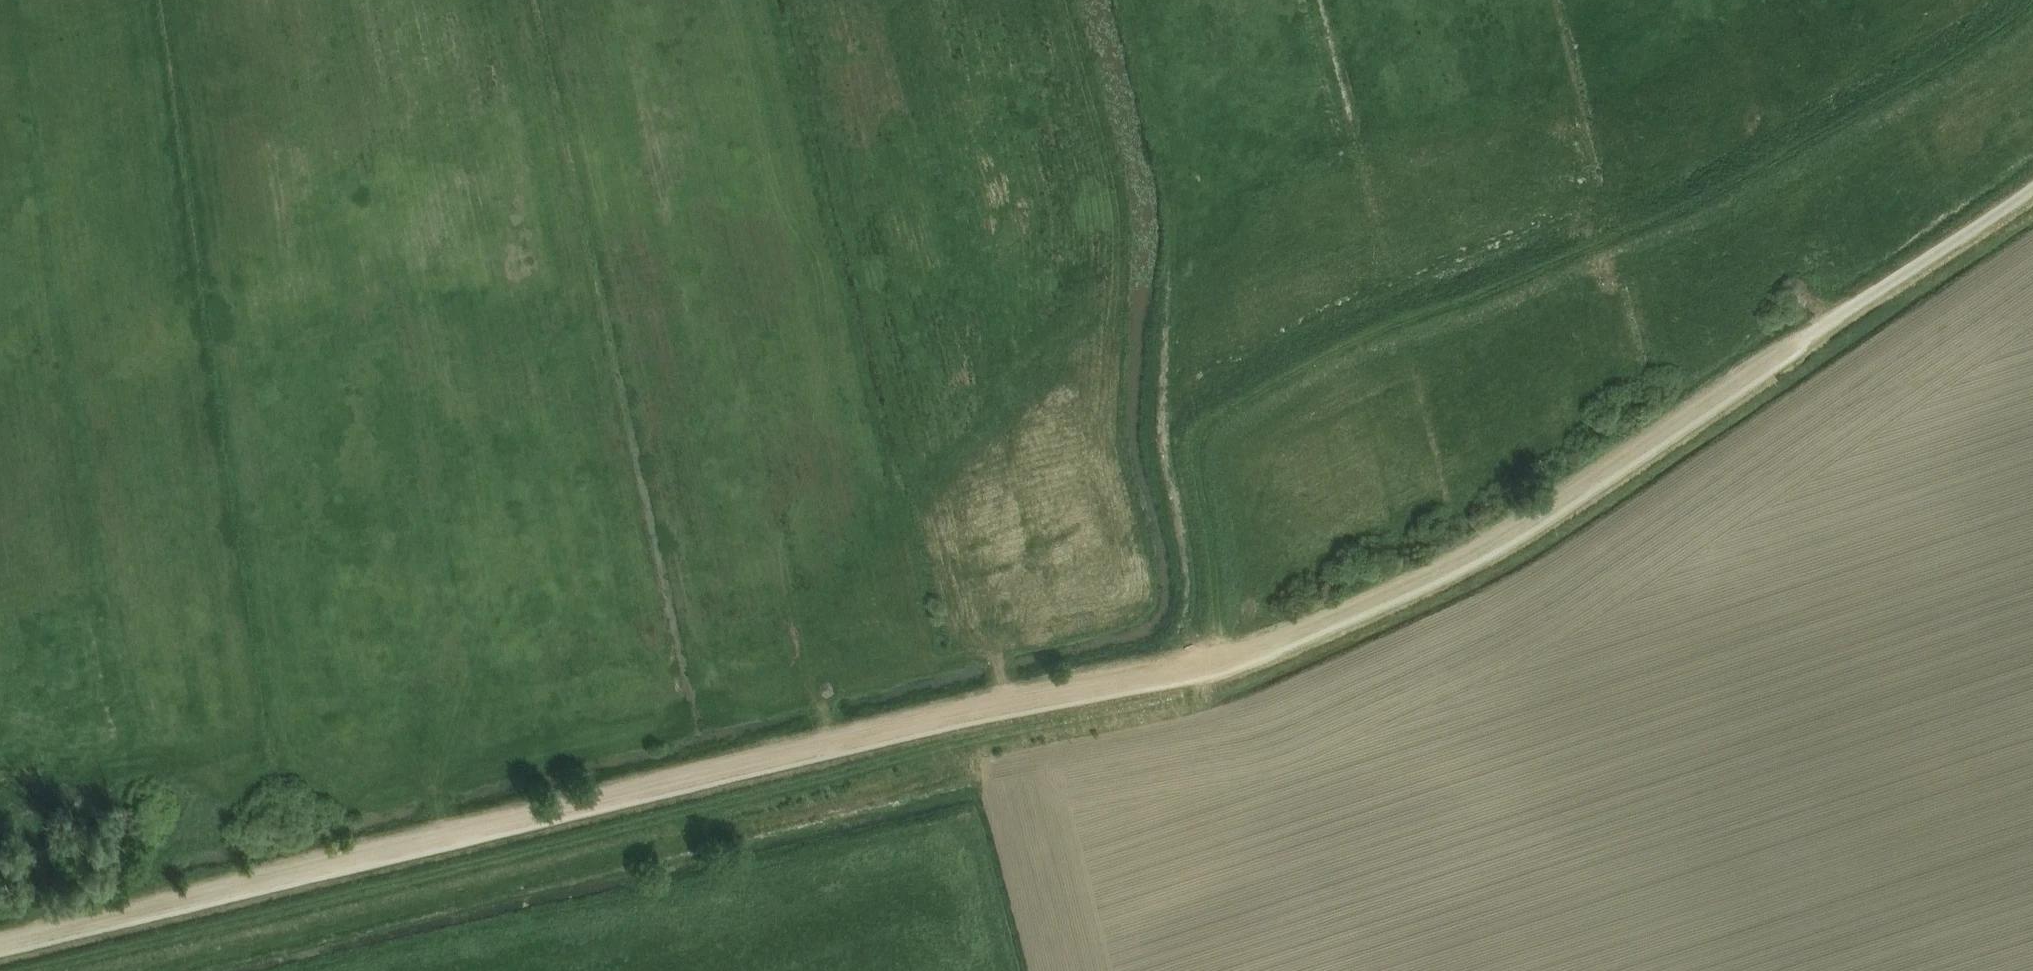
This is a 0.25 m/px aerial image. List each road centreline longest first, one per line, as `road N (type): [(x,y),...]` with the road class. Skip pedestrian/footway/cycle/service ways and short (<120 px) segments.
road 1 (track): [(1814,334),(1507,533),(1417,582),(1242,653),(0,942)]
road 2 (unclassified): [(2032,186),(1814,334)]

